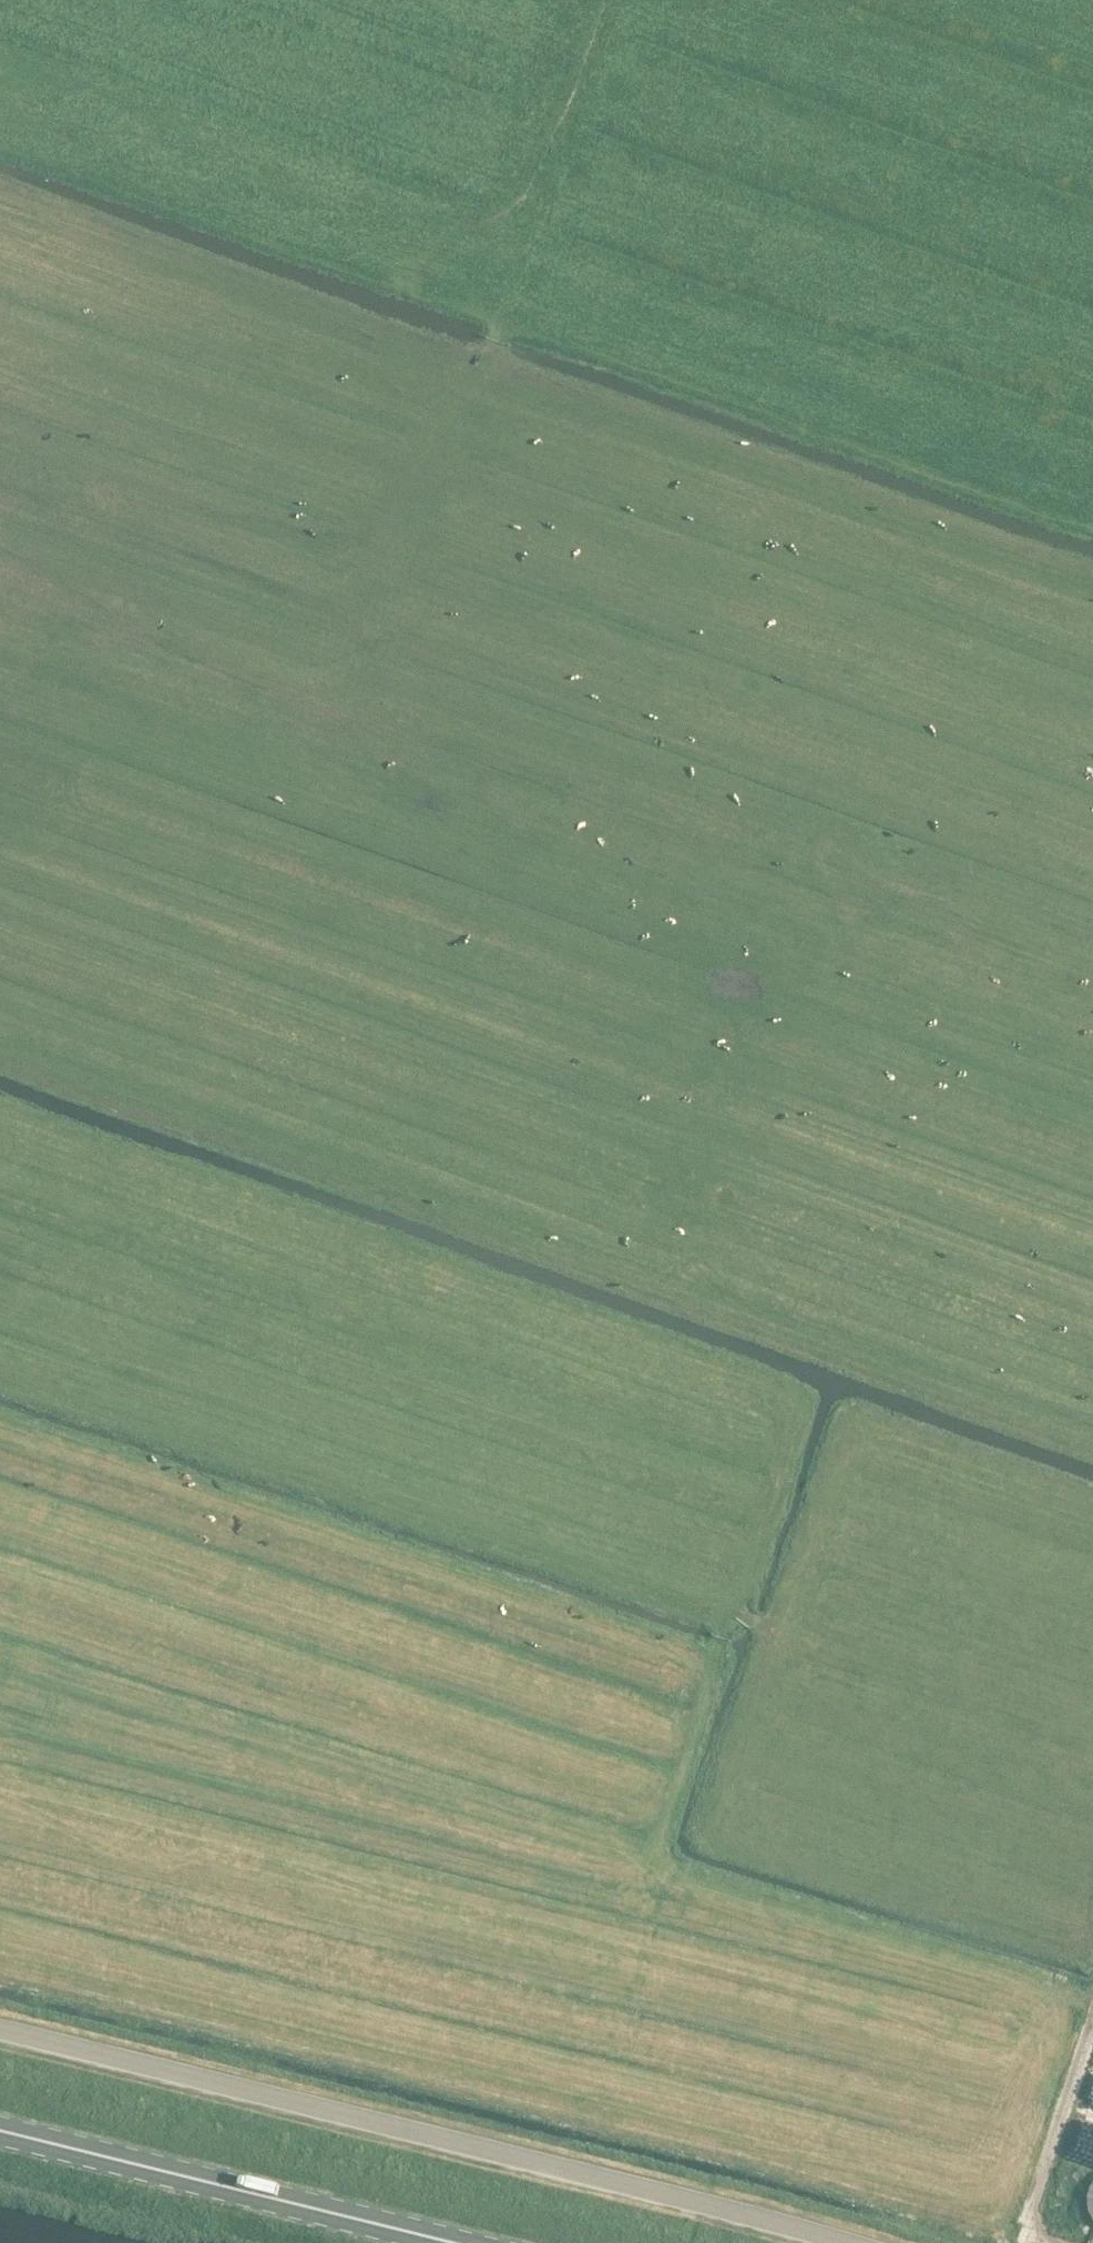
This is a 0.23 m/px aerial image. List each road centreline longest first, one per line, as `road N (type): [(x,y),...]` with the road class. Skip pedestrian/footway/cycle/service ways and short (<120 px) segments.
road 1 (tertiary): [(840,2242),(0,2030)]
road 2 (primary): [(436,2242),(0,2135)]

